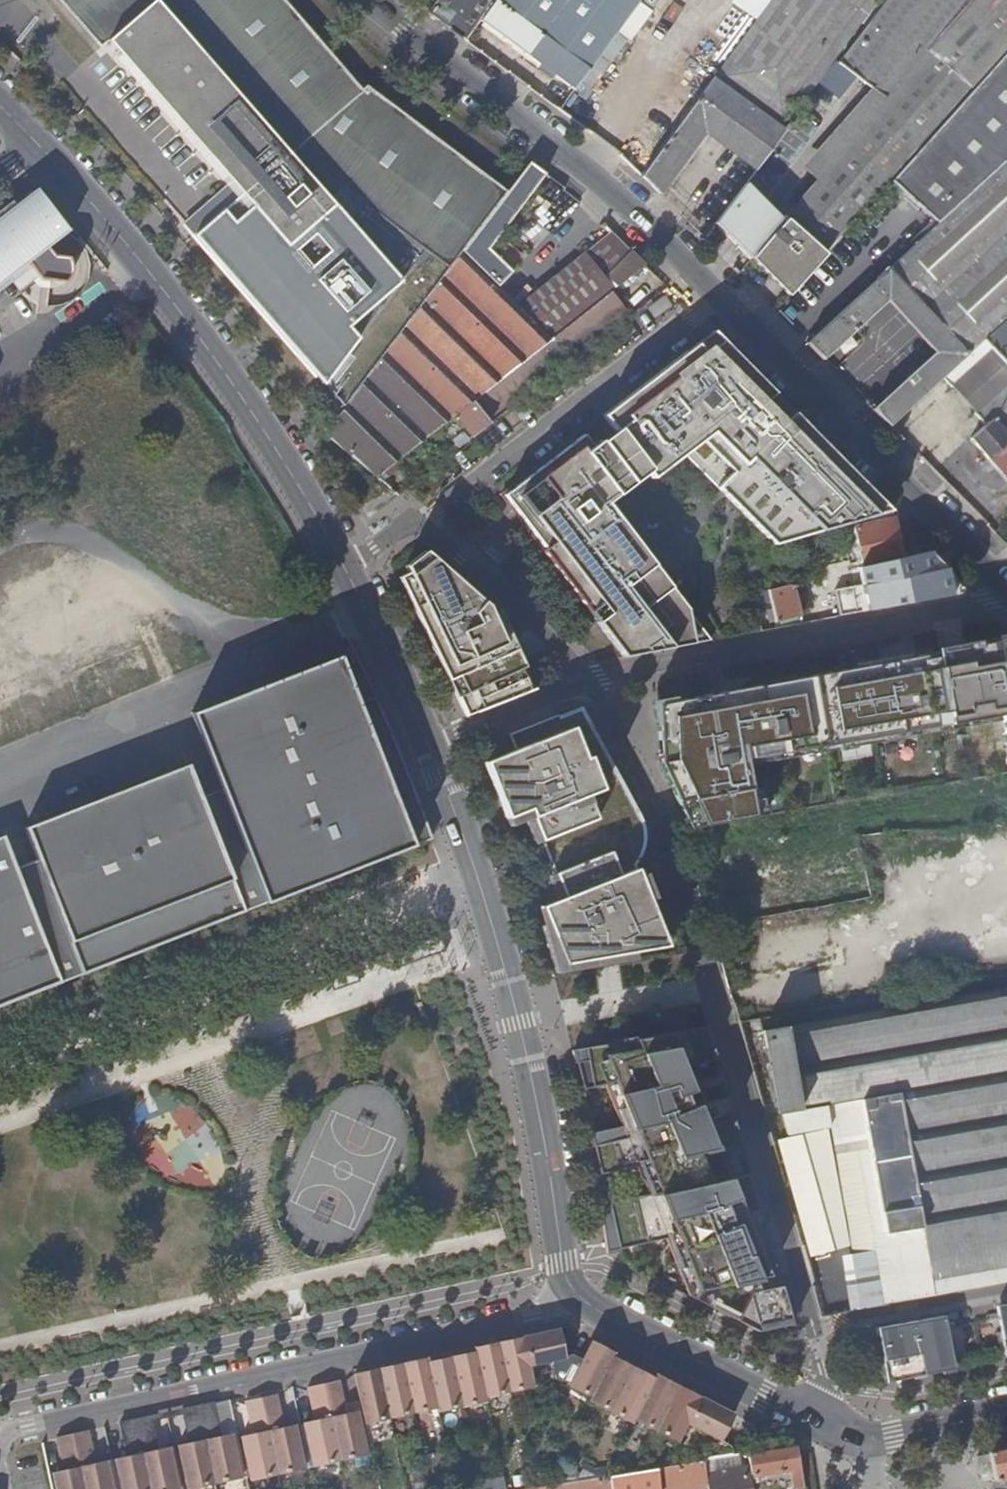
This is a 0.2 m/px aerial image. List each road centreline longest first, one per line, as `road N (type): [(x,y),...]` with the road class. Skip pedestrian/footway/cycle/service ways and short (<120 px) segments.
road 1 (residential): [(869,1446),(827,1387),(670,845),(592,683),(424,524),(411,519),(345,565)]
road 2 (residential): [(1006,588),(661,233),(369,0)]
road 3 (residential): [(572,1301),(561,1276),(528,1062),(475,882),(428,747),(345,565)]
road 4 (residential): [(572,1301),(0,1438)]
road 5 (residential): [(345,565),(183,309),(41,142)]
road 6 (track): [(0,1054),(475,882)]
road 7 (residential): [(854,1443),(572,1301)]
road 8 (unclassified): [(1006,1418),(869,1446)]

